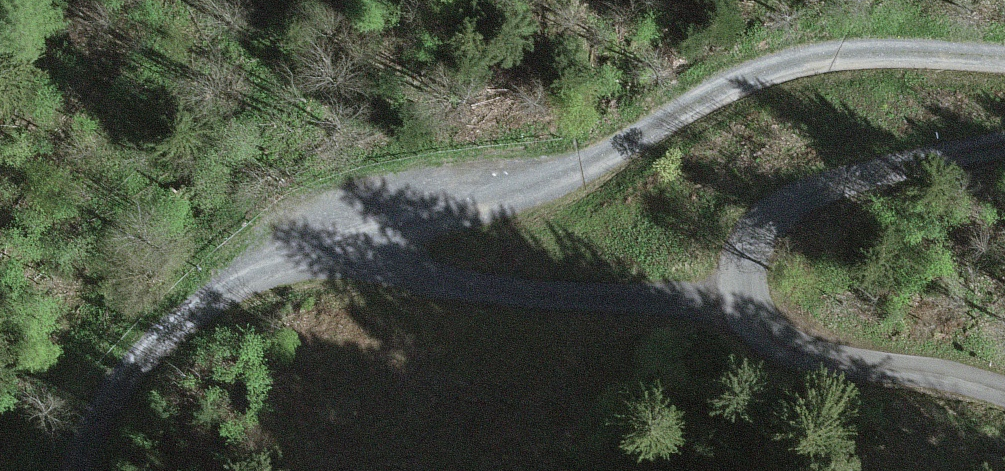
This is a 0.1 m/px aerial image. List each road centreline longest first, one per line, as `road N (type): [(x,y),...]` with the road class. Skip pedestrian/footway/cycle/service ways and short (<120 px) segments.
road 1 (track): [(74,470),(130,371),(228,271),(400,240),(765,77),(821,60),(860,52),(1004,62)]
road 2 (unclassified): [(1004,145),(813,177),(771,201),(754,226),(742,268),(748,301),(771,333),(823,353),(1004,388)]
road 3 (track): [(400,240),(425,282),(570,318),(748,301)]

